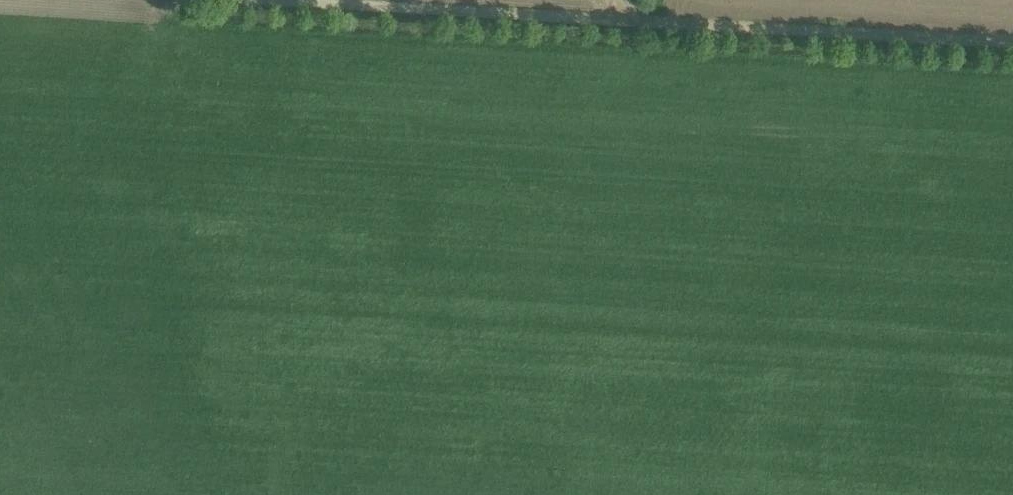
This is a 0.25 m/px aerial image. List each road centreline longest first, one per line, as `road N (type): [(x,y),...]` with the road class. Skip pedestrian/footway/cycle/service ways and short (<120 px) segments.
road 1 (track): [(277,0),(1012,43)]

